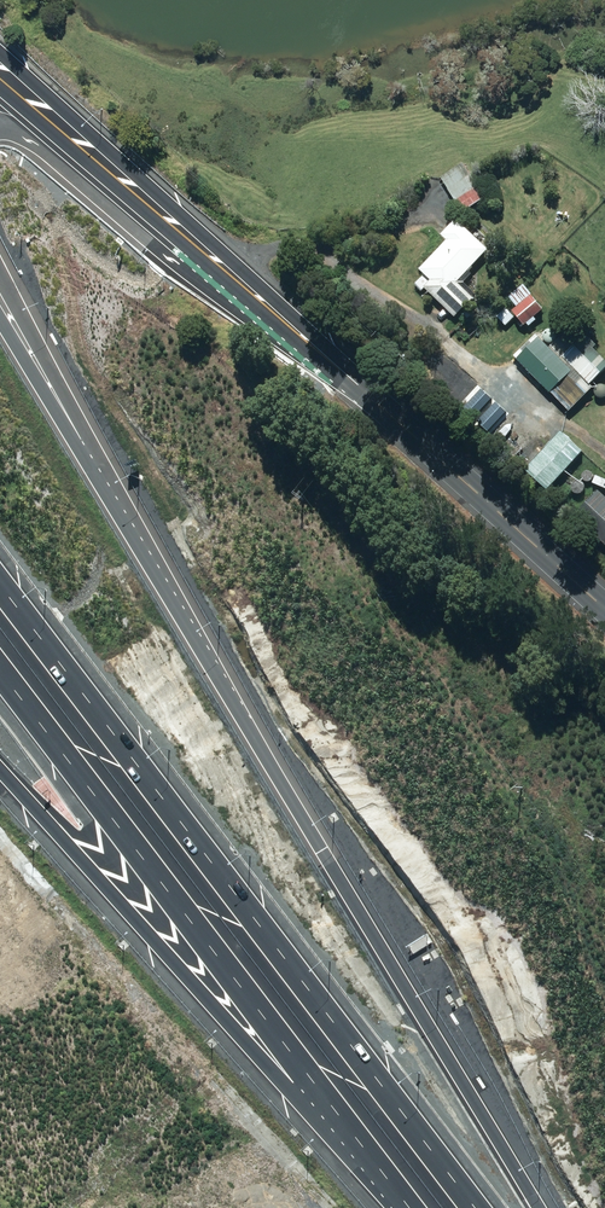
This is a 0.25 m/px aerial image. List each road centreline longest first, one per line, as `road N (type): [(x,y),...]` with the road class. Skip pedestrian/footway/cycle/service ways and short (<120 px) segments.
road 1 (motorway): [(30,350),(542,1207)]
road 2 (motorway): [(0,584),(475,1207)]
road 3 (motorway): [(389,1180),(0,668)]
road 4 (motorway): [(389,1180),(280,1077),(0,770)]
road 5 (primary): [(293,328),(604,607)]
road 6 (primary): [(293,328),(56,130)]

